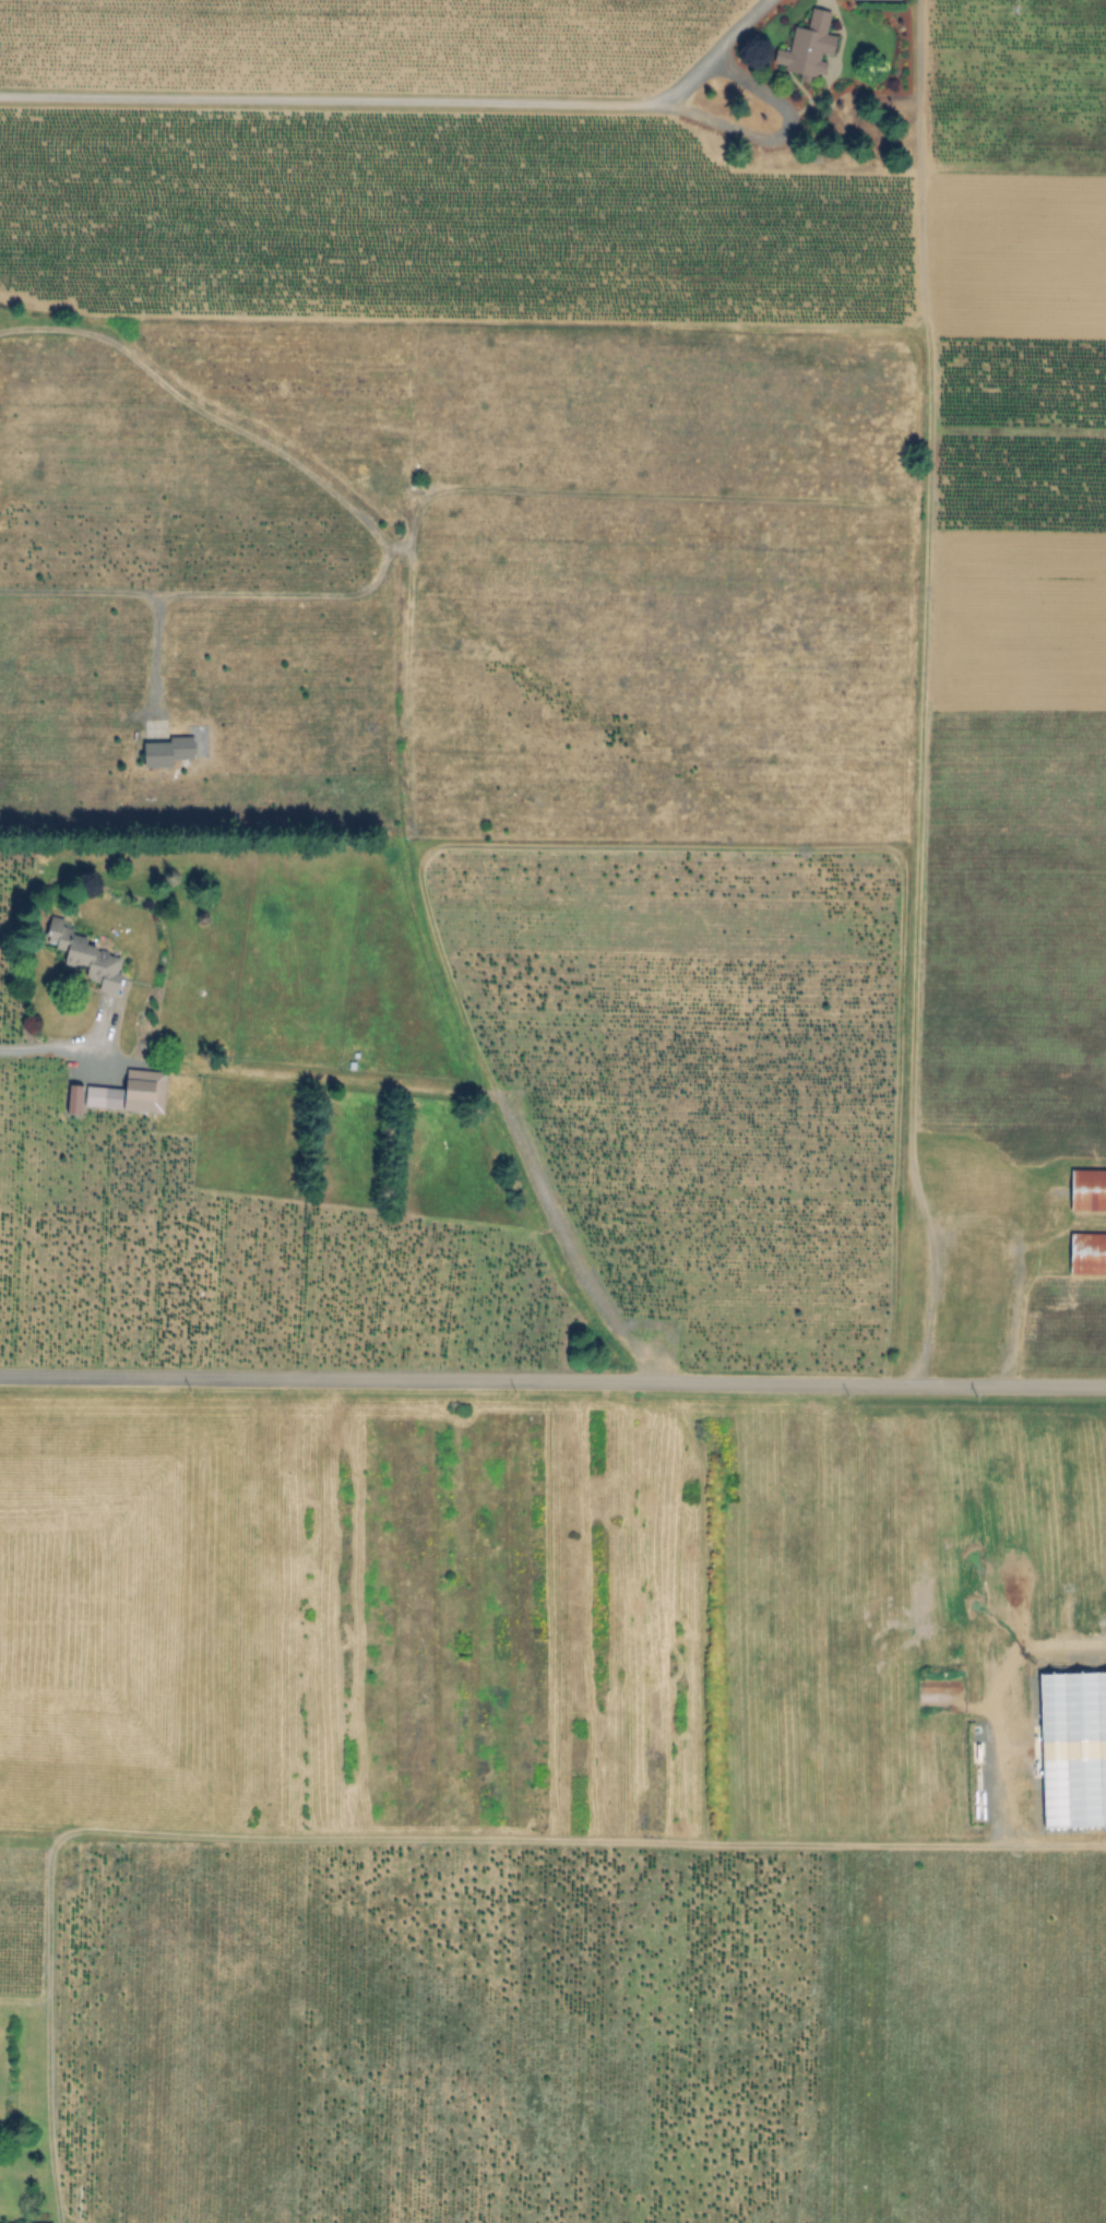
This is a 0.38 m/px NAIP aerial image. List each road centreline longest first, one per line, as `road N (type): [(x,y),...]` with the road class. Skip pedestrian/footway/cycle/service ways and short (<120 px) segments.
road 1 (residential): [(0,1375),(1105,1385)]

